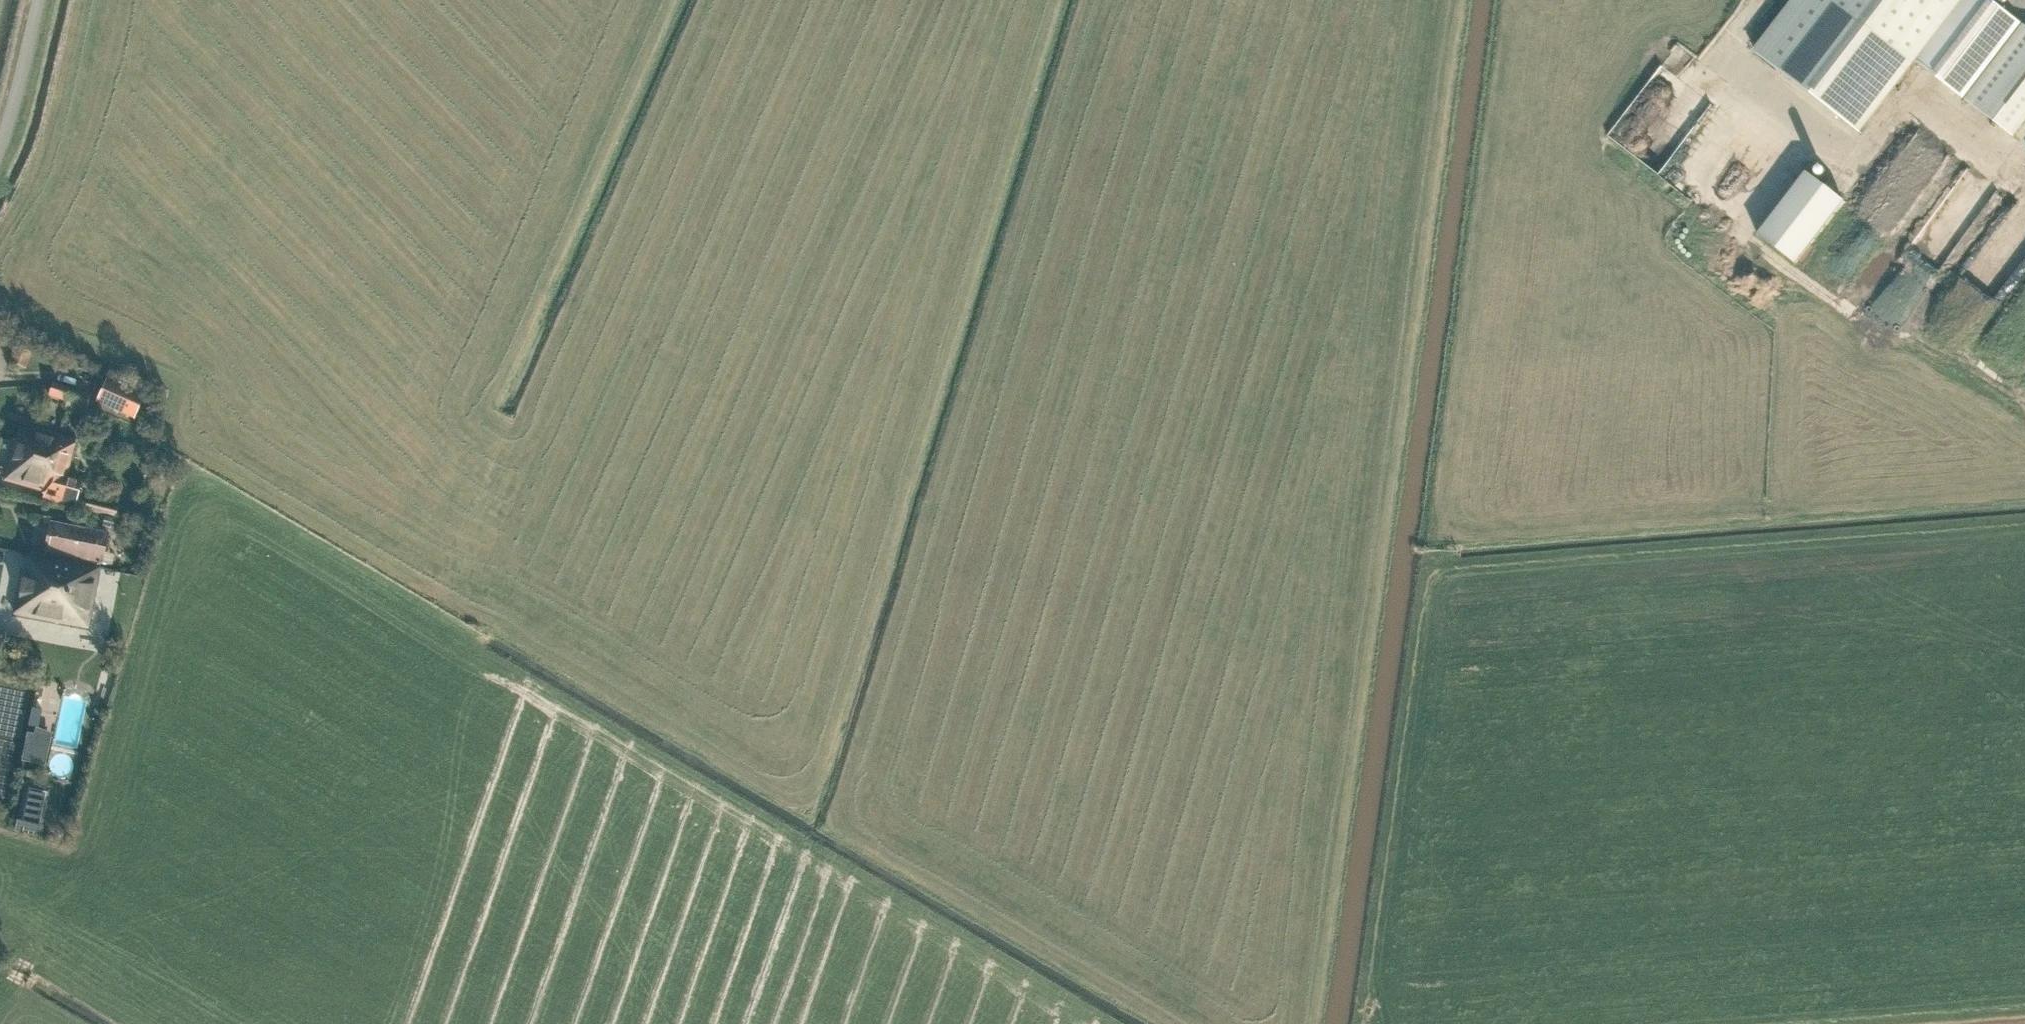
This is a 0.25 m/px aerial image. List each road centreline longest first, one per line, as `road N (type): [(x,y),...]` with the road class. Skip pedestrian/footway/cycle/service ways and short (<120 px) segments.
road 1 (unclassified): [(0,146),(39,0)]

